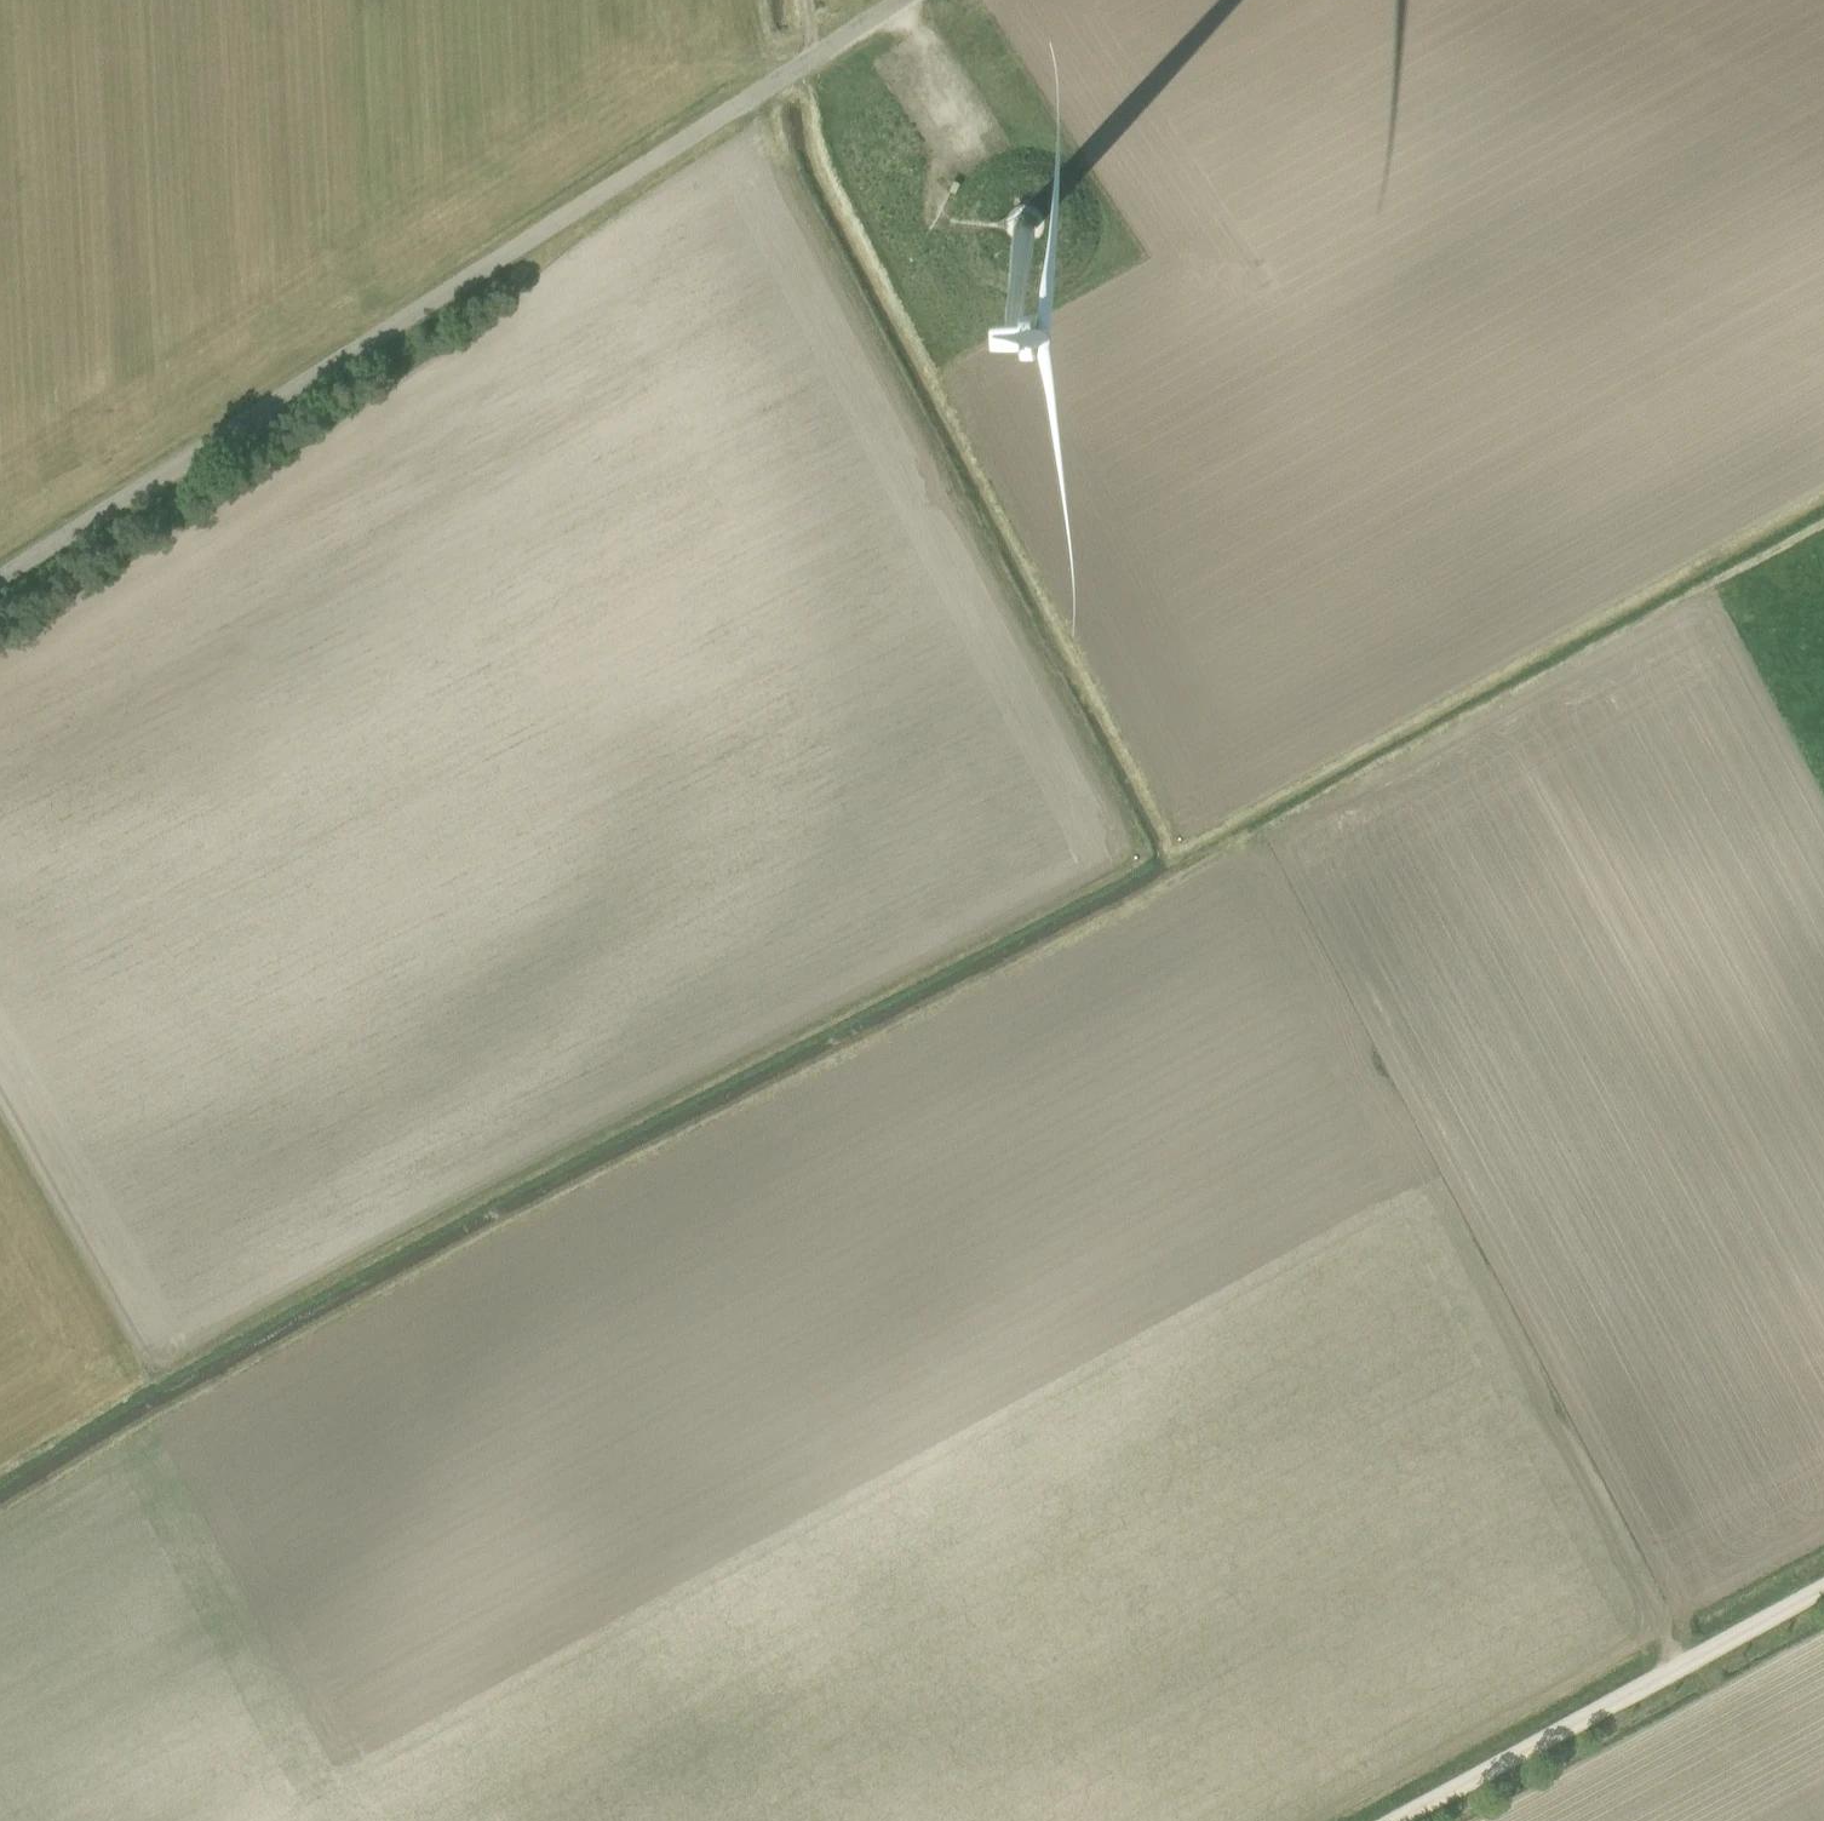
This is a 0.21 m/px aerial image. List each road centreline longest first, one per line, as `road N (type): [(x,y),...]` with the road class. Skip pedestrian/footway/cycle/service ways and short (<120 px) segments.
road 1 (unclassified): [(0,573),(888,0)]
road 2 (track): [(1415,1820),(1823,1599)]

